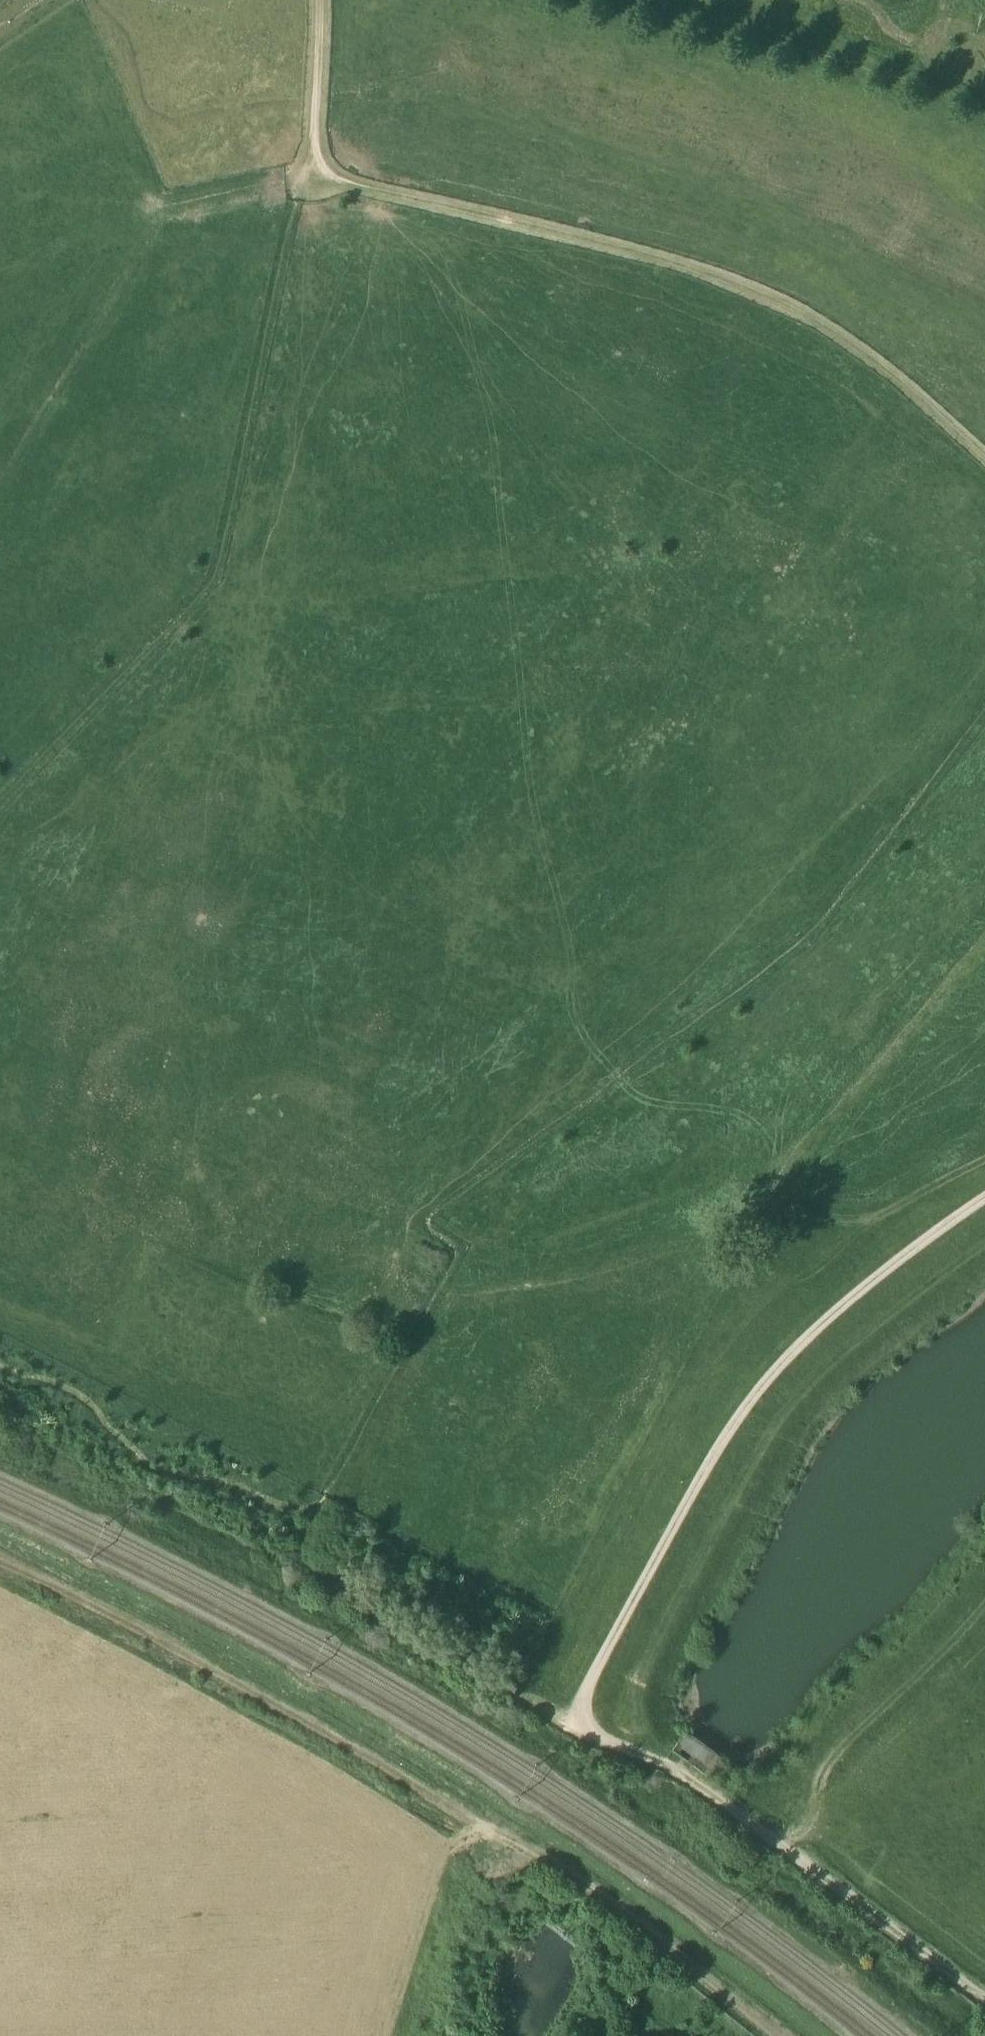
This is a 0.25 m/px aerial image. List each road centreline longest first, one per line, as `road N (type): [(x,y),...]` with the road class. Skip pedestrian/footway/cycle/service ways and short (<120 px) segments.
road 1 (track): [(984,1999),(674,1769),(569,1722),(704,1473),(760,1393),(828,1317),(984,1198)]
road 2 (track): [(0,1571),(173,1652),(501,1833),(714,1984),(773,2035)]
road 3 (track): [(319,0),(315,139),(331,178),(714,275),(868,354),(984,454)]

